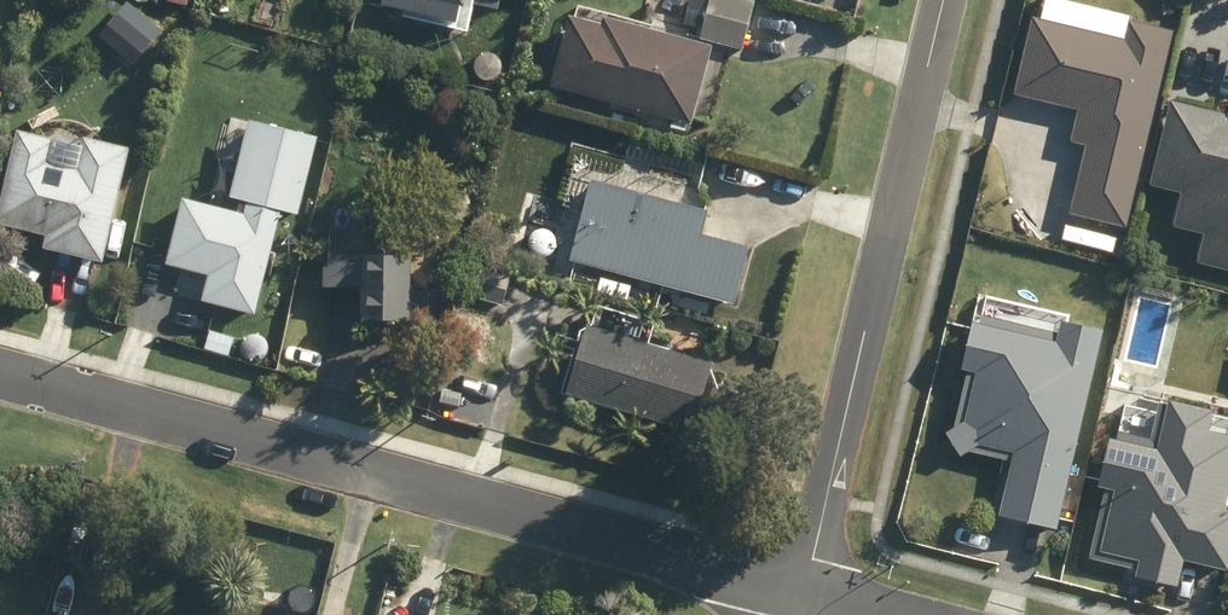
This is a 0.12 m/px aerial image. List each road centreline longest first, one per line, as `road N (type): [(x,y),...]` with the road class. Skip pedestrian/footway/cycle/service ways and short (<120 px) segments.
road 1 (residential): [(0,376),(803,592)]
road 2 (residential): [(943,0),(803,592)]

